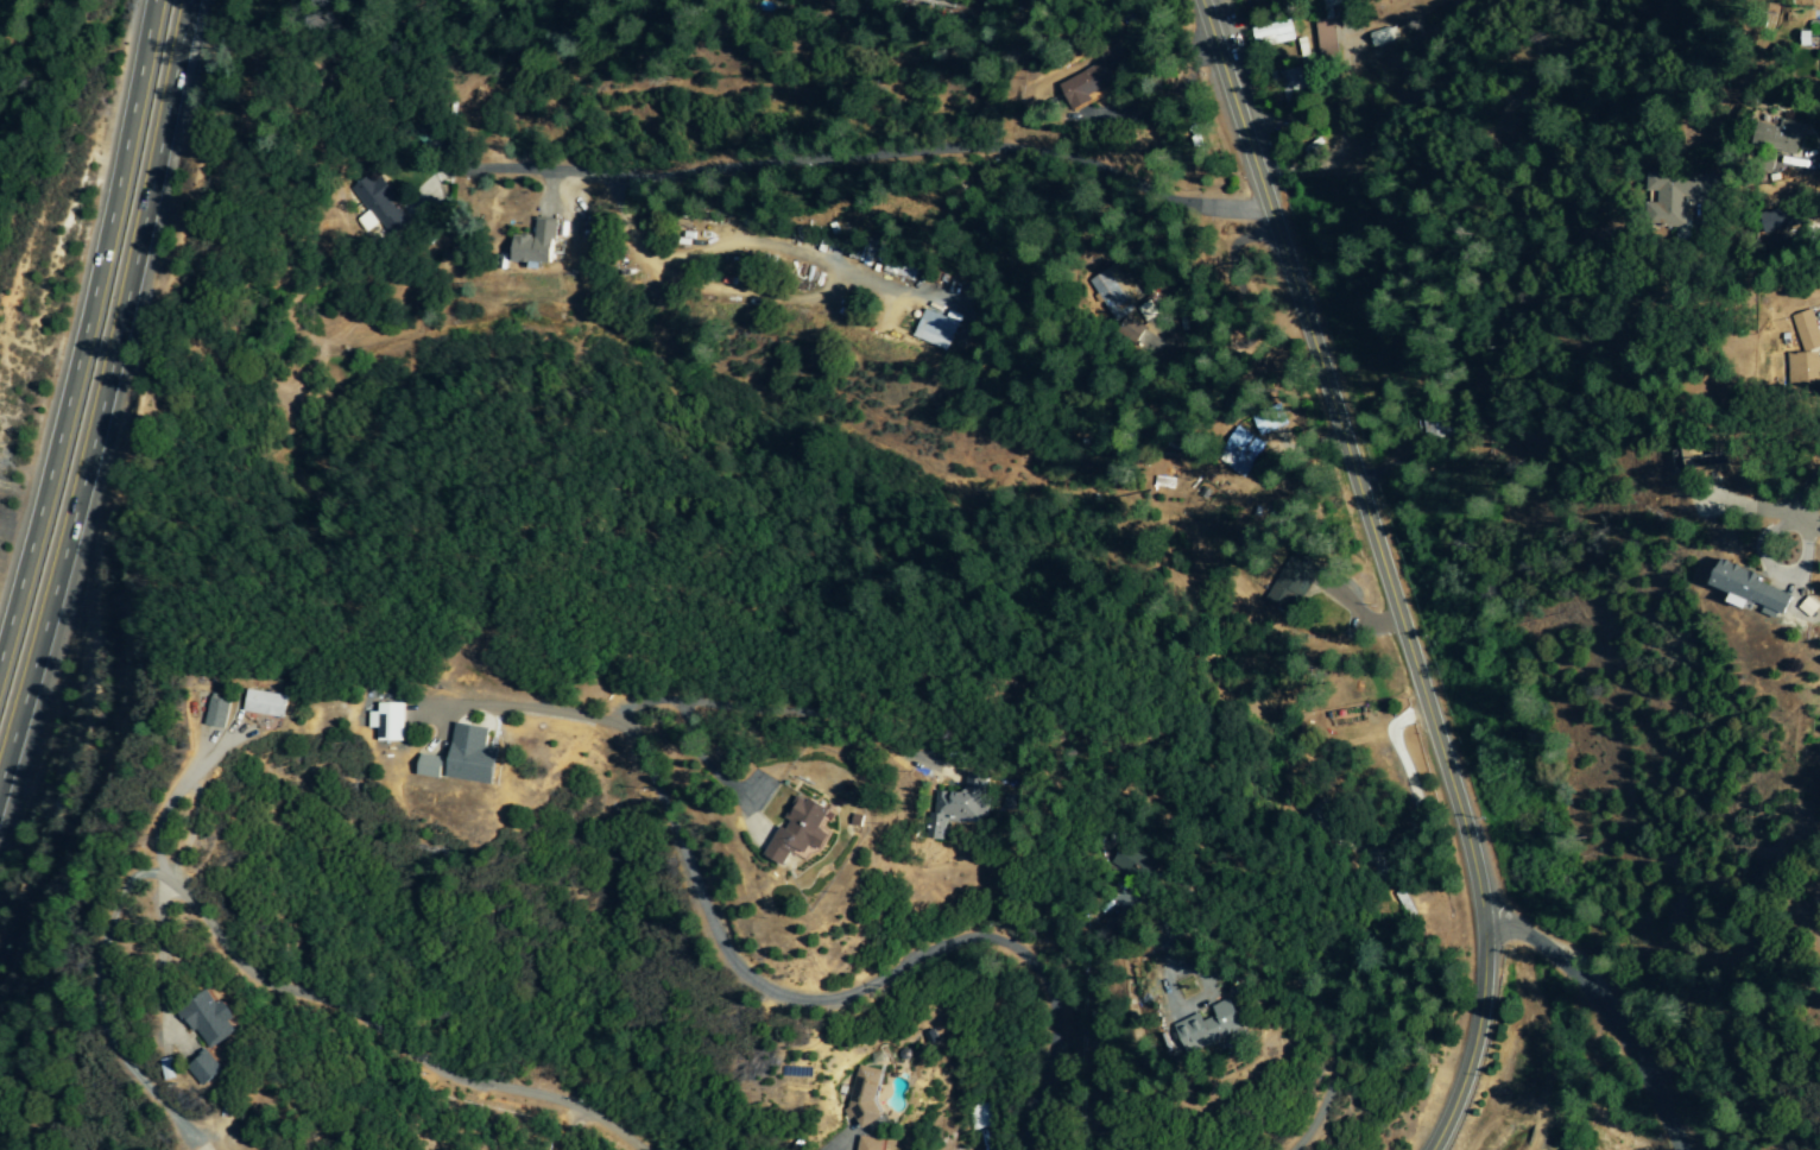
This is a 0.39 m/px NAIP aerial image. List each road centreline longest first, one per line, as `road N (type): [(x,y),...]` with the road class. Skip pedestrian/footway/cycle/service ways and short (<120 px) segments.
road 1 (tertiary): [(1432,1149),(1460,1089),(1477,1024),(1481,950),(1468,853),(1198,0)]
road 2 (motorway): [(0,805),(82,513),(196,0)]
road 3 (residential): [(1268,214),(1176,206),(940,153),(639,181),(453,172)]
road 4 (residential): [(1019,1149),(1050,1045),(1050,1005),(1029,965),(973,941),(930,952),(829,1000),(801,1003),(752,982),(727,955),(624,719)]
road 5 (motorway): [(155,0),(86,339),(0,653)]
road 6 (residential): [(659,1149),(611,1117),(450,1080),(406,1059),(355,1012),(251,978),(202,905),(164,878)]
road 7 (residential): [(1479,921),(1524,933),(1584,987),(1679,1149)]

